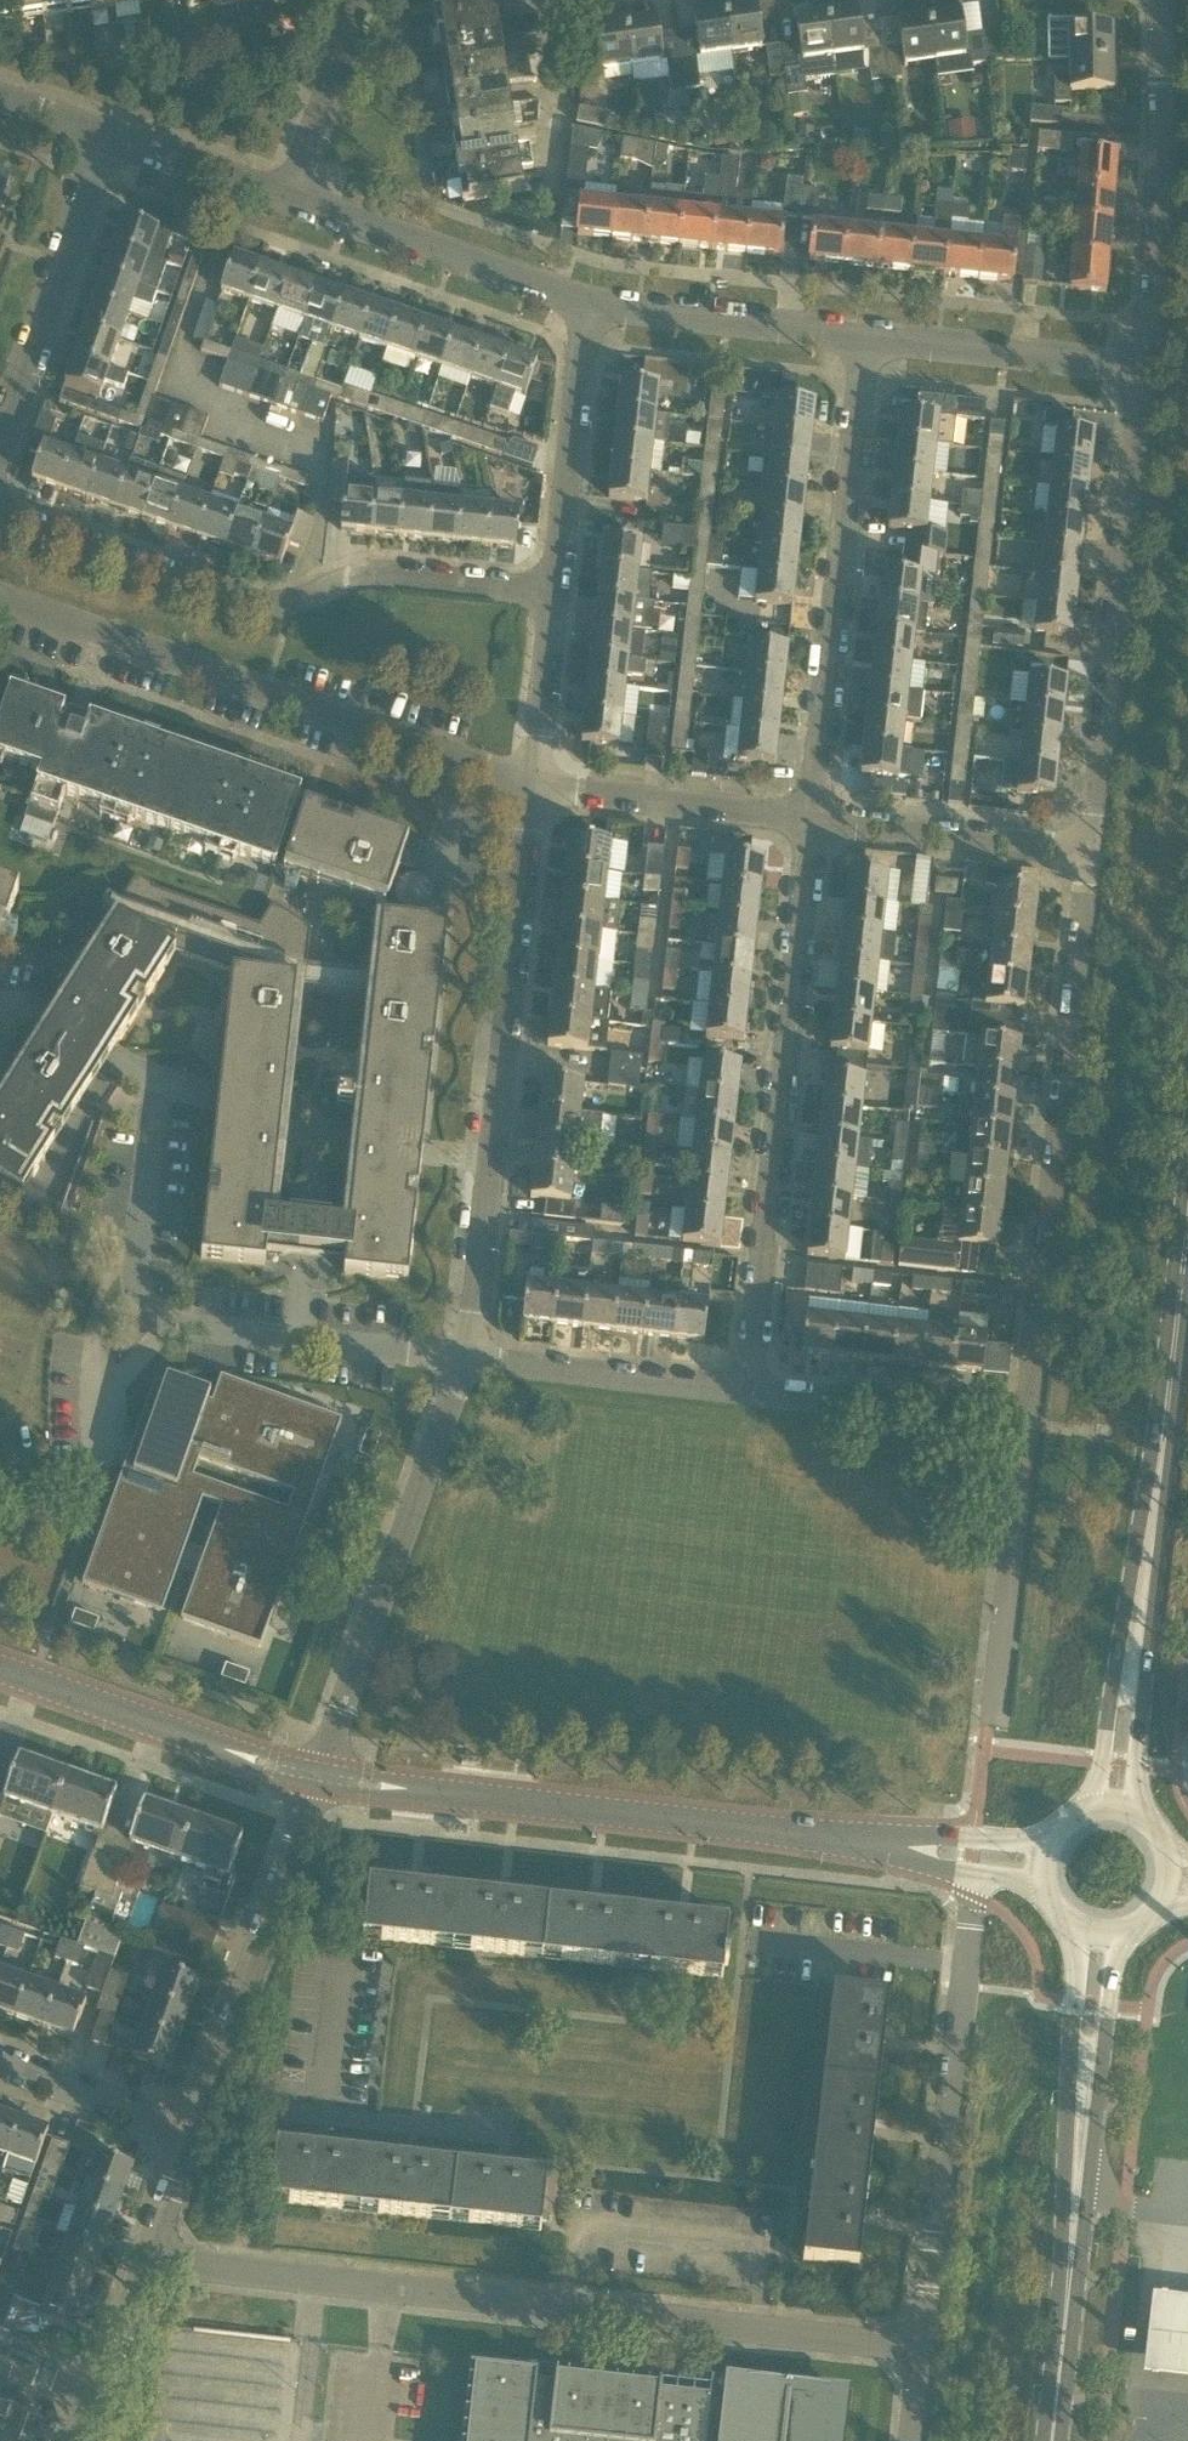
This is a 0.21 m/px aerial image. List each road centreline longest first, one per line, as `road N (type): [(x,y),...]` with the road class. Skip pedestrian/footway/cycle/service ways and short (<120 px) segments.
road 1 (residential): [(916,2350),(147,2266)]
road 2 (residential): [(564,598),(377,578),(300,602),(256,604),(0,513)]
road 3 (residential): [(466,1363),(538,792)]
road 4 (residential): [(538,792),(385,750),(0,602)]
road 5 (residential): [(1032,1421),(1094,856)]
road 6 (residential): [(748,1390),(816,829)]
road 7 (tertiary): [(858,1838),(319,1779)]
road 8 (residential): [(1094,856),(1148,366)]
road 9 (residential): [(816,829),(875,341)]
road 10 (residential): [(916,2350),(972,1875)]
road 11 (residential): [(319,1779),(466,1363)]
road 12 (primary): [(1137,1622),(1187,1206)]
road 13 (residential): [(1148,366),(1161,0)]
road 14 (residential): [(198,2123),(319,1779)]
road 15 (tertiary): [(319,1779),(0,1672)]
road 16 (primary): [(1049,2440),(1084,2114)]
road 17 (residential): [(0,441),(114,134)]
road 18 (residential): [(591,310),(291,194)]
road 19 (residential): [(994,1718),(1032,1421)]
road 20 (residential): [(564,598),(591,310)]
road 21 (residential): [(875,341),(591,310)]
road 22 (residential): [(1032,1421),(748,1390)]
road 23 (residential): [(748,1390),(466,1363)]
road 24 (residential): [(816,829),(538,792)]
road 25 (residential): [(1094,856),(816,829)]
road 26 (residential): [(1148,366),(875,341)]
road 27 (residential): [(291,194),(364,0)]
road 28 (residential): [(198,2123),(0,2063)]
road 29 (residential): [(538,792),(564,598)]
road 30 (primary): [(1137,1622),(1090,1807)]
road 31 (primary): [(1136,1812),(1137,1622)]
road 32 (tertiary): [(1047,1844),(858,1838)]
road 33 (residential): [(291,194),(114,134)]
road 34 (primary): [(1077,1928),(1072,2002),(1084,2114)]
road 35 (primary): [(1084,2114),(1121,1934)]
road 36 (residential): [(559,182),(550,0)]
road 37 (residential): [(147,2266),(198,2123)]
road 38 (residential): [(88,2404),(147,2266)]
road 39 (residential): [(114,134),(0,94)]

